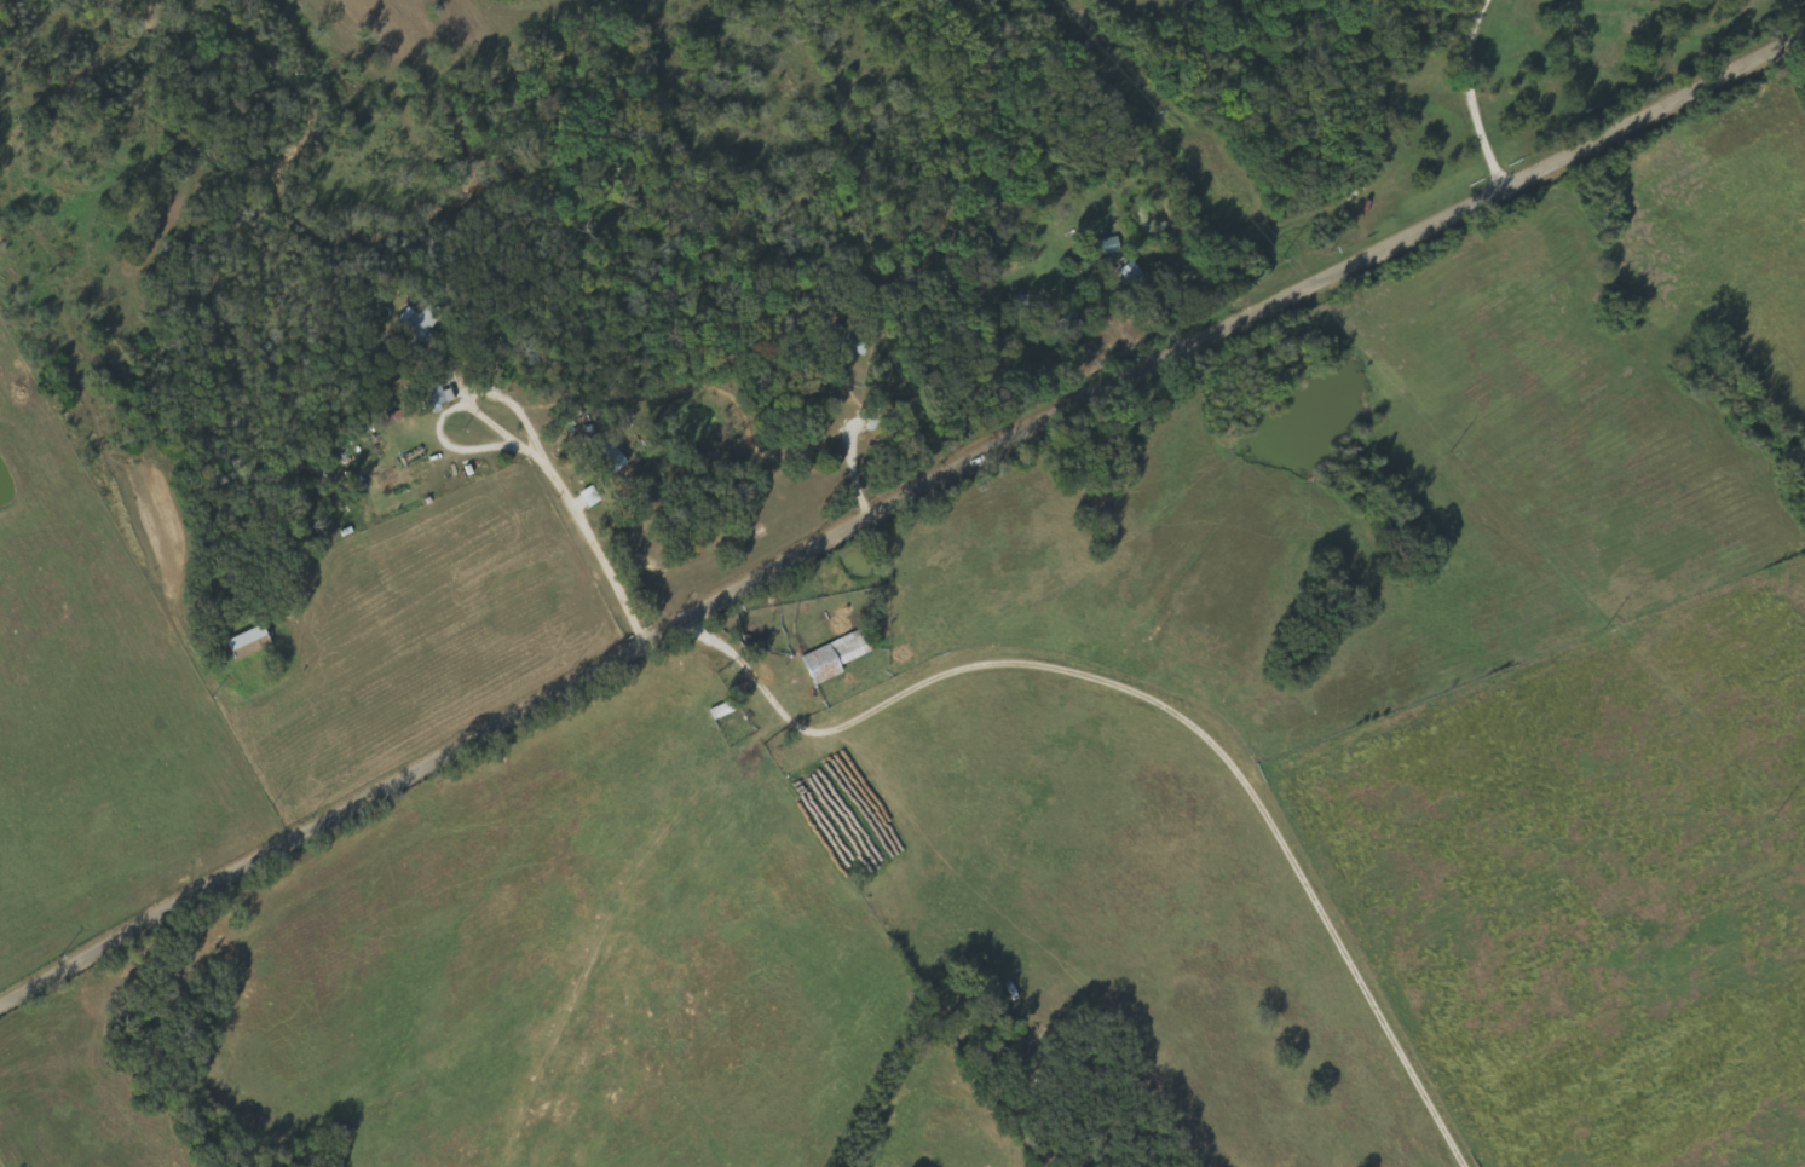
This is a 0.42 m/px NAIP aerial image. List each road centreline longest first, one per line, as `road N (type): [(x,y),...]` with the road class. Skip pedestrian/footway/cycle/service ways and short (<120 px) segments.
road 1 (residential): [(0,1009),(650,649),(923,486),(1804,38)]

